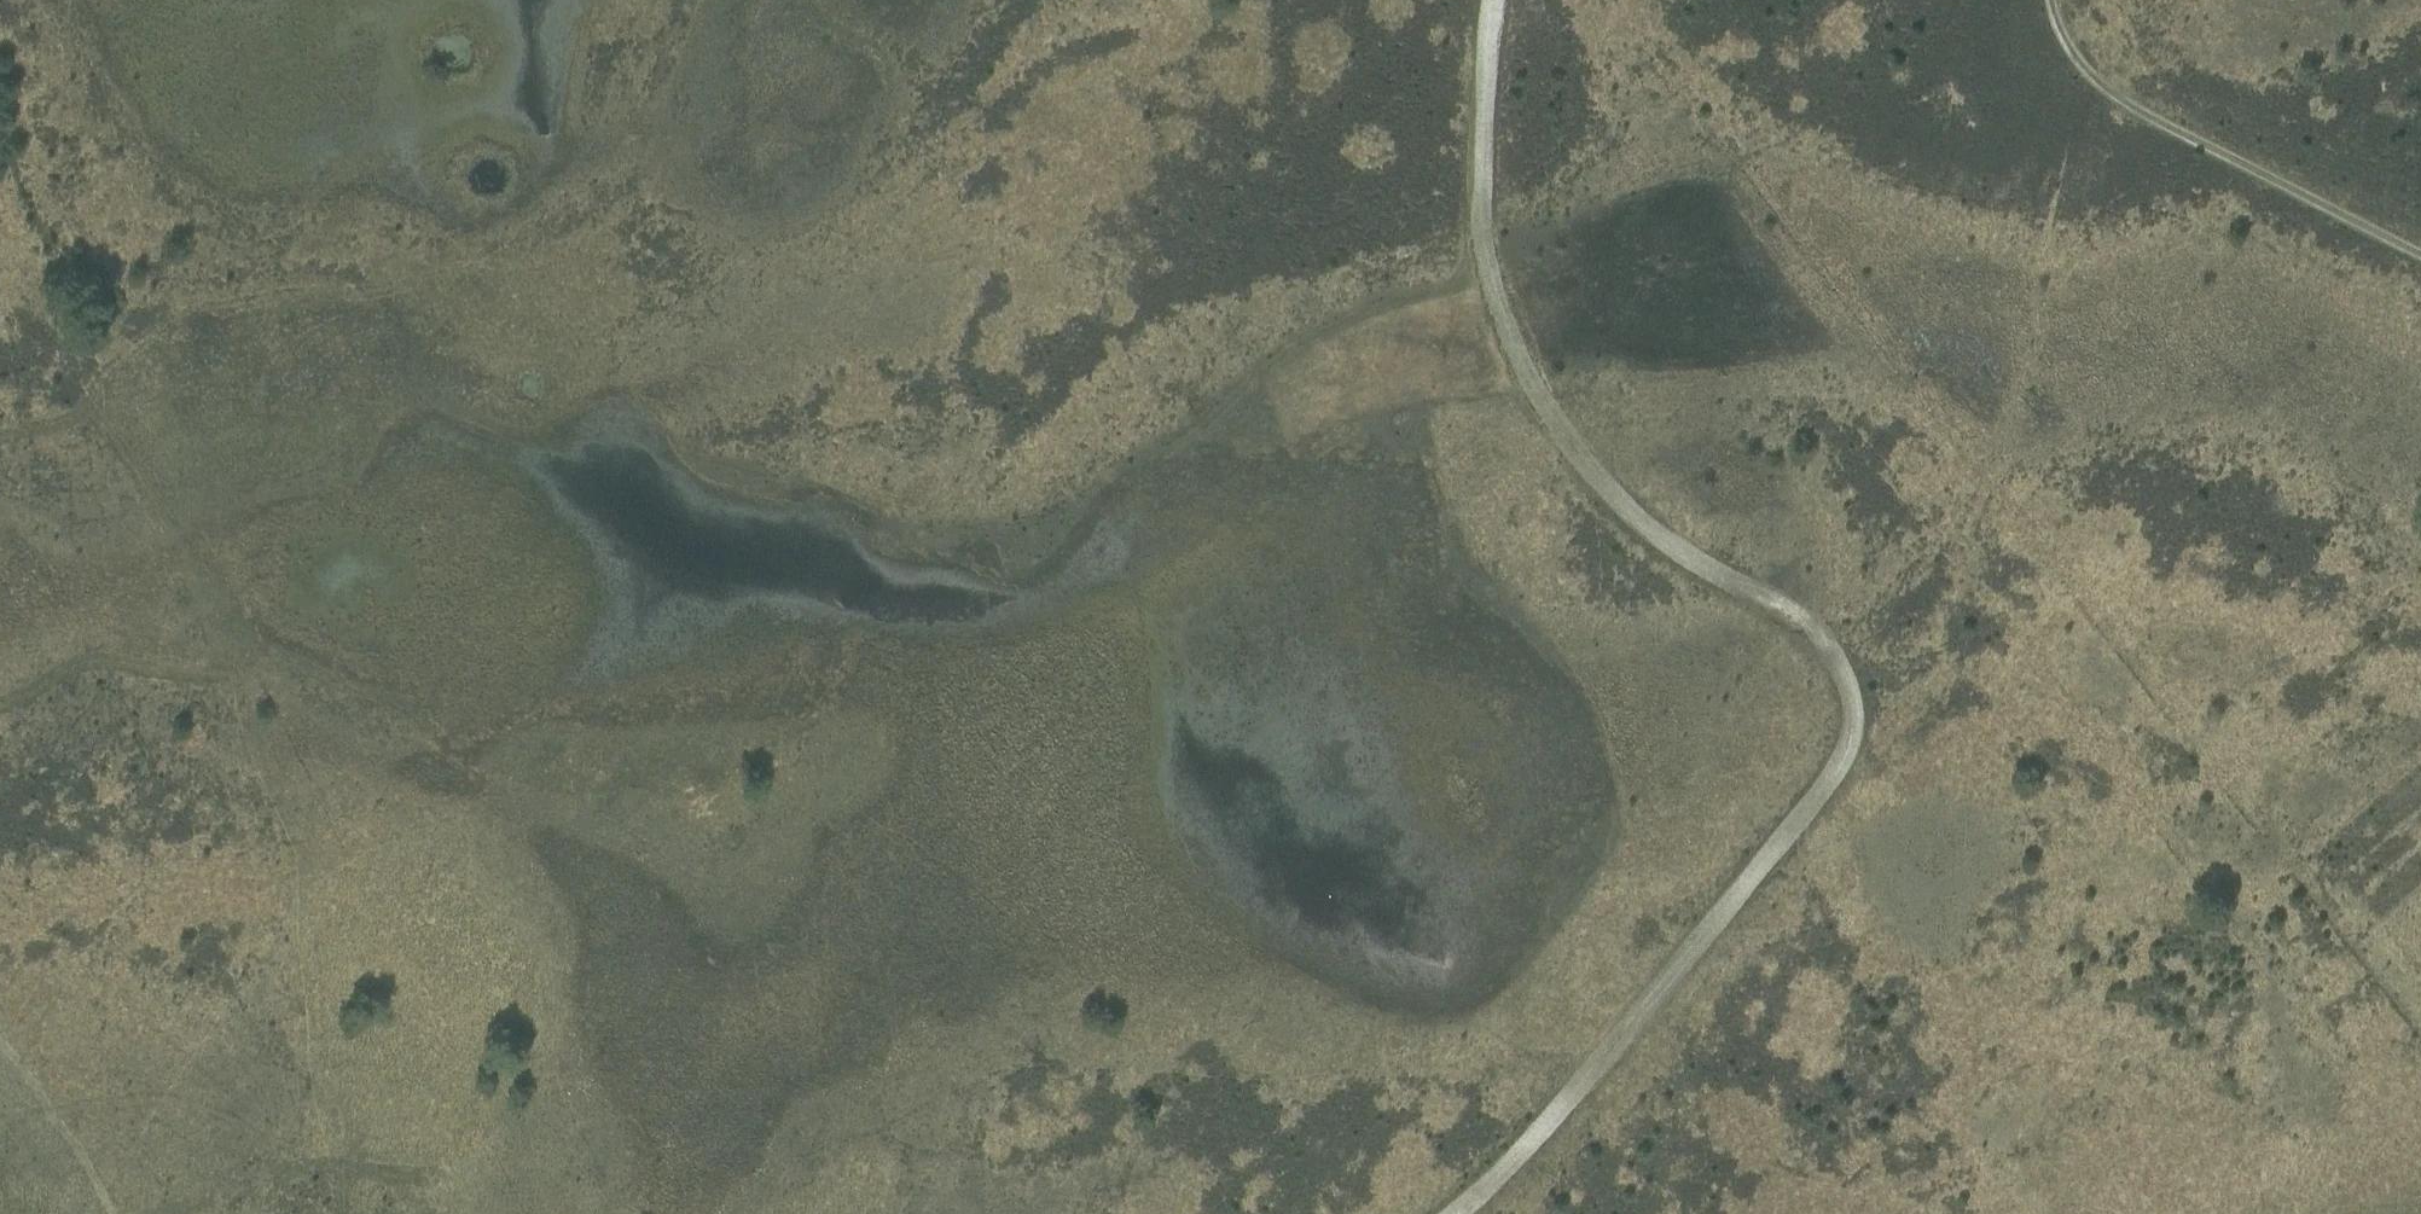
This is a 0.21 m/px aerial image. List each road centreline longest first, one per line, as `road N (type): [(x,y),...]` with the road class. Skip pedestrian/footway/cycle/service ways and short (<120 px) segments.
road 1 (track): [(1450,1213),(1551,1125),(1855,740),(1850,677),(1809,634),(1631,518),(1543,404),(1480,264),(1494,0)]
road 2 (track): [(2041,0),(2049,61),(2081,97),(2420,270)]

